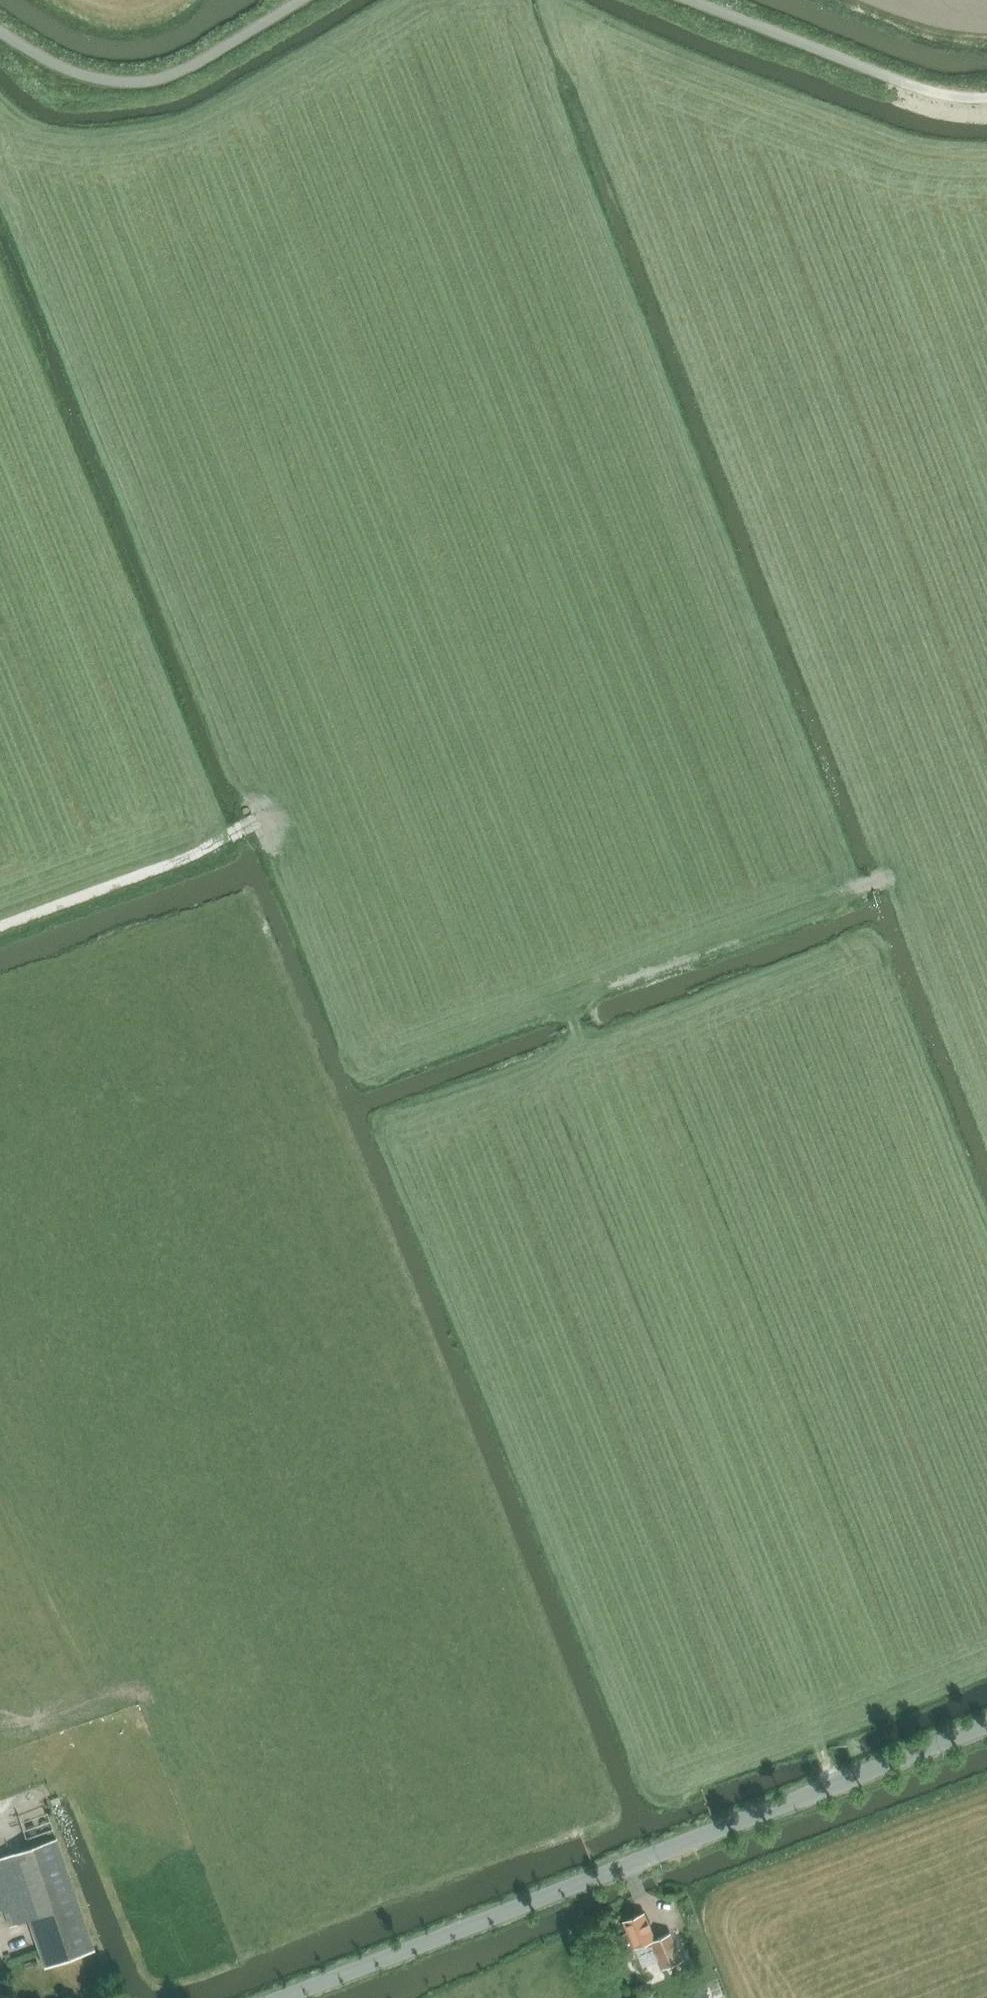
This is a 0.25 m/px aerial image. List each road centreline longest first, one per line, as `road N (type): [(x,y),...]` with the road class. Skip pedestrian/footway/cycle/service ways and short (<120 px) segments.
road 1 (tertiary): [(281,1997),(986,1725)]
road 2 (track): [(258,820),(207,851),(0,929)]

